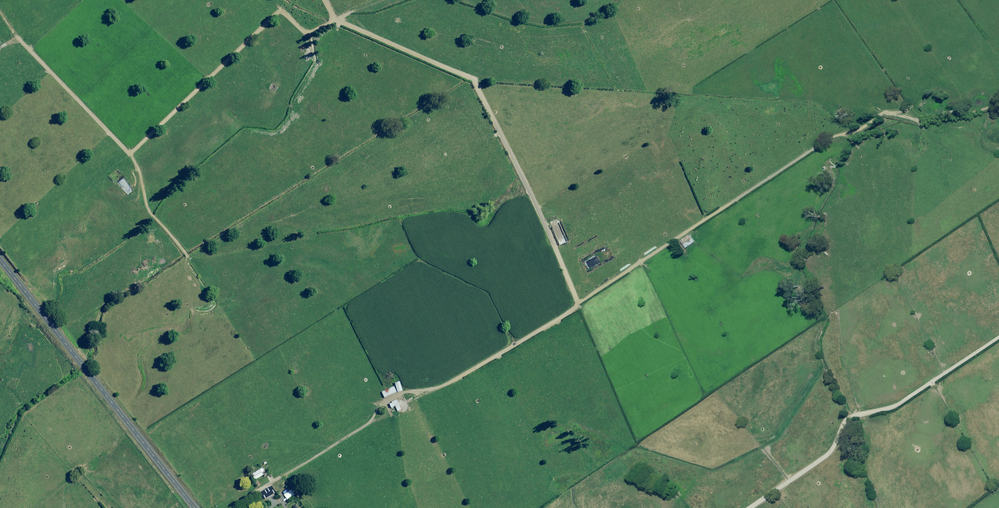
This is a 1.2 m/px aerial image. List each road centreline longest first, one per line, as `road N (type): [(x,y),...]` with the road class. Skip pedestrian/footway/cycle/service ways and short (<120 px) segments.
road 1 (track): [(225,507),(357,427),(390,398),(448,382),(567,312),(827,133)]
road 2 (track): [(579,302),(474,82),(335,20),(324,0)]
road 3 (tertiary): [(0,259),(195,507)]

